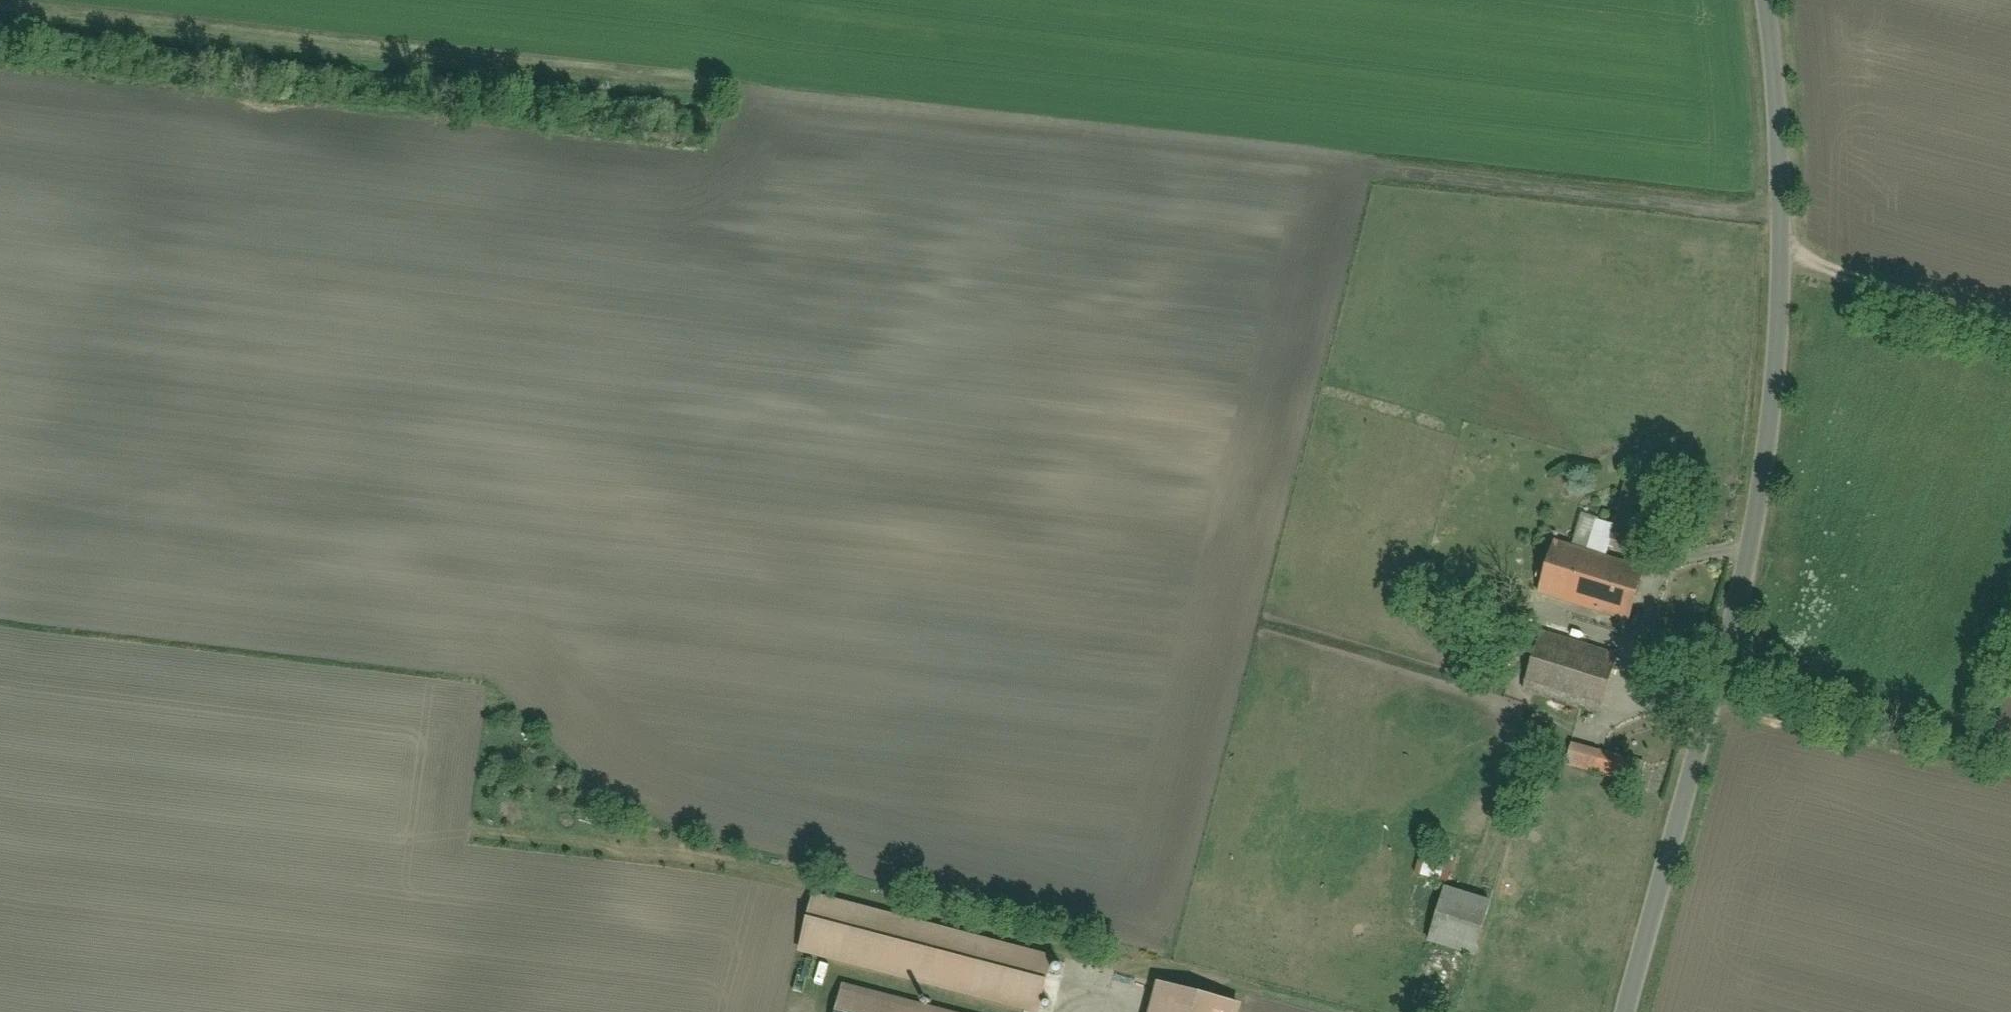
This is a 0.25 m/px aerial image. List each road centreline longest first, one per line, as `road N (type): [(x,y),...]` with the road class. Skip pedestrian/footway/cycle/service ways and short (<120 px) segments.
road 1 (residential): [(1632,1011),(1754,594),(1790,252),(1763,0)]

